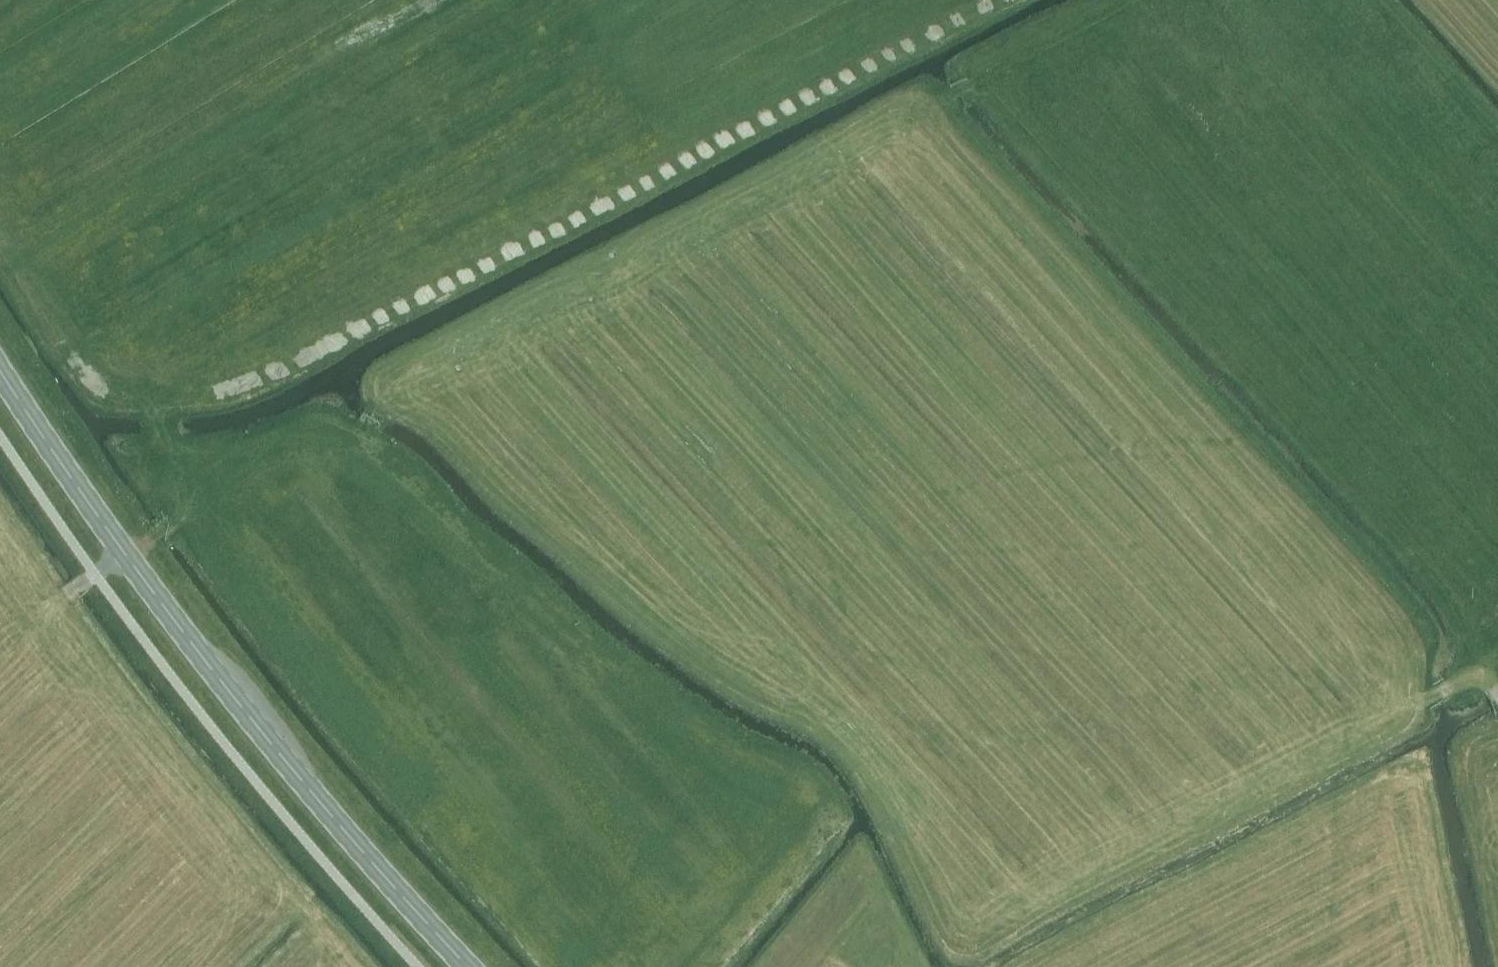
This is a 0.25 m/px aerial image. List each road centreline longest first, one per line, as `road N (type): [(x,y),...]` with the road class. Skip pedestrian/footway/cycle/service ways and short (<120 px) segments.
road 1 (primary): [(469,966),(196,649),(0,370)]

